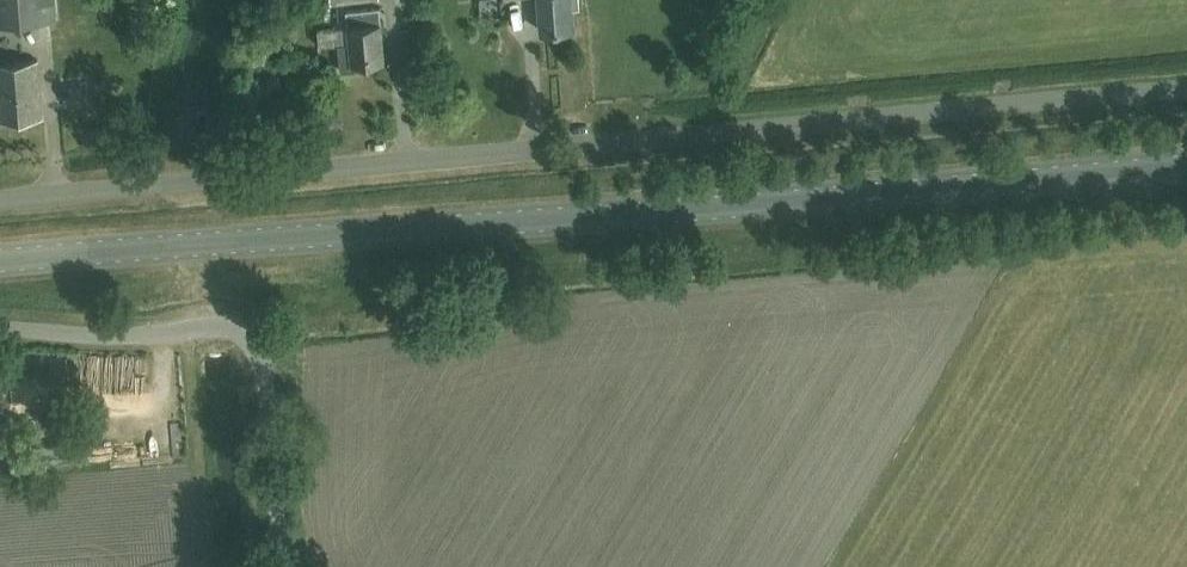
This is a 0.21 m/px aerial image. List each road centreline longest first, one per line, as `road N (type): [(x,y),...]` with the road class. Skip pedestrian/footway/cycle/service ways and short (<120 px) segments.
road 1 (unclassified): [(0,198),(1186,90)]
road 2 (secondary): [(1186,166),(0,263)]
road 3 (unclassified): [(290,566),(262,374),(234,330),(121,336),(0,327)]

